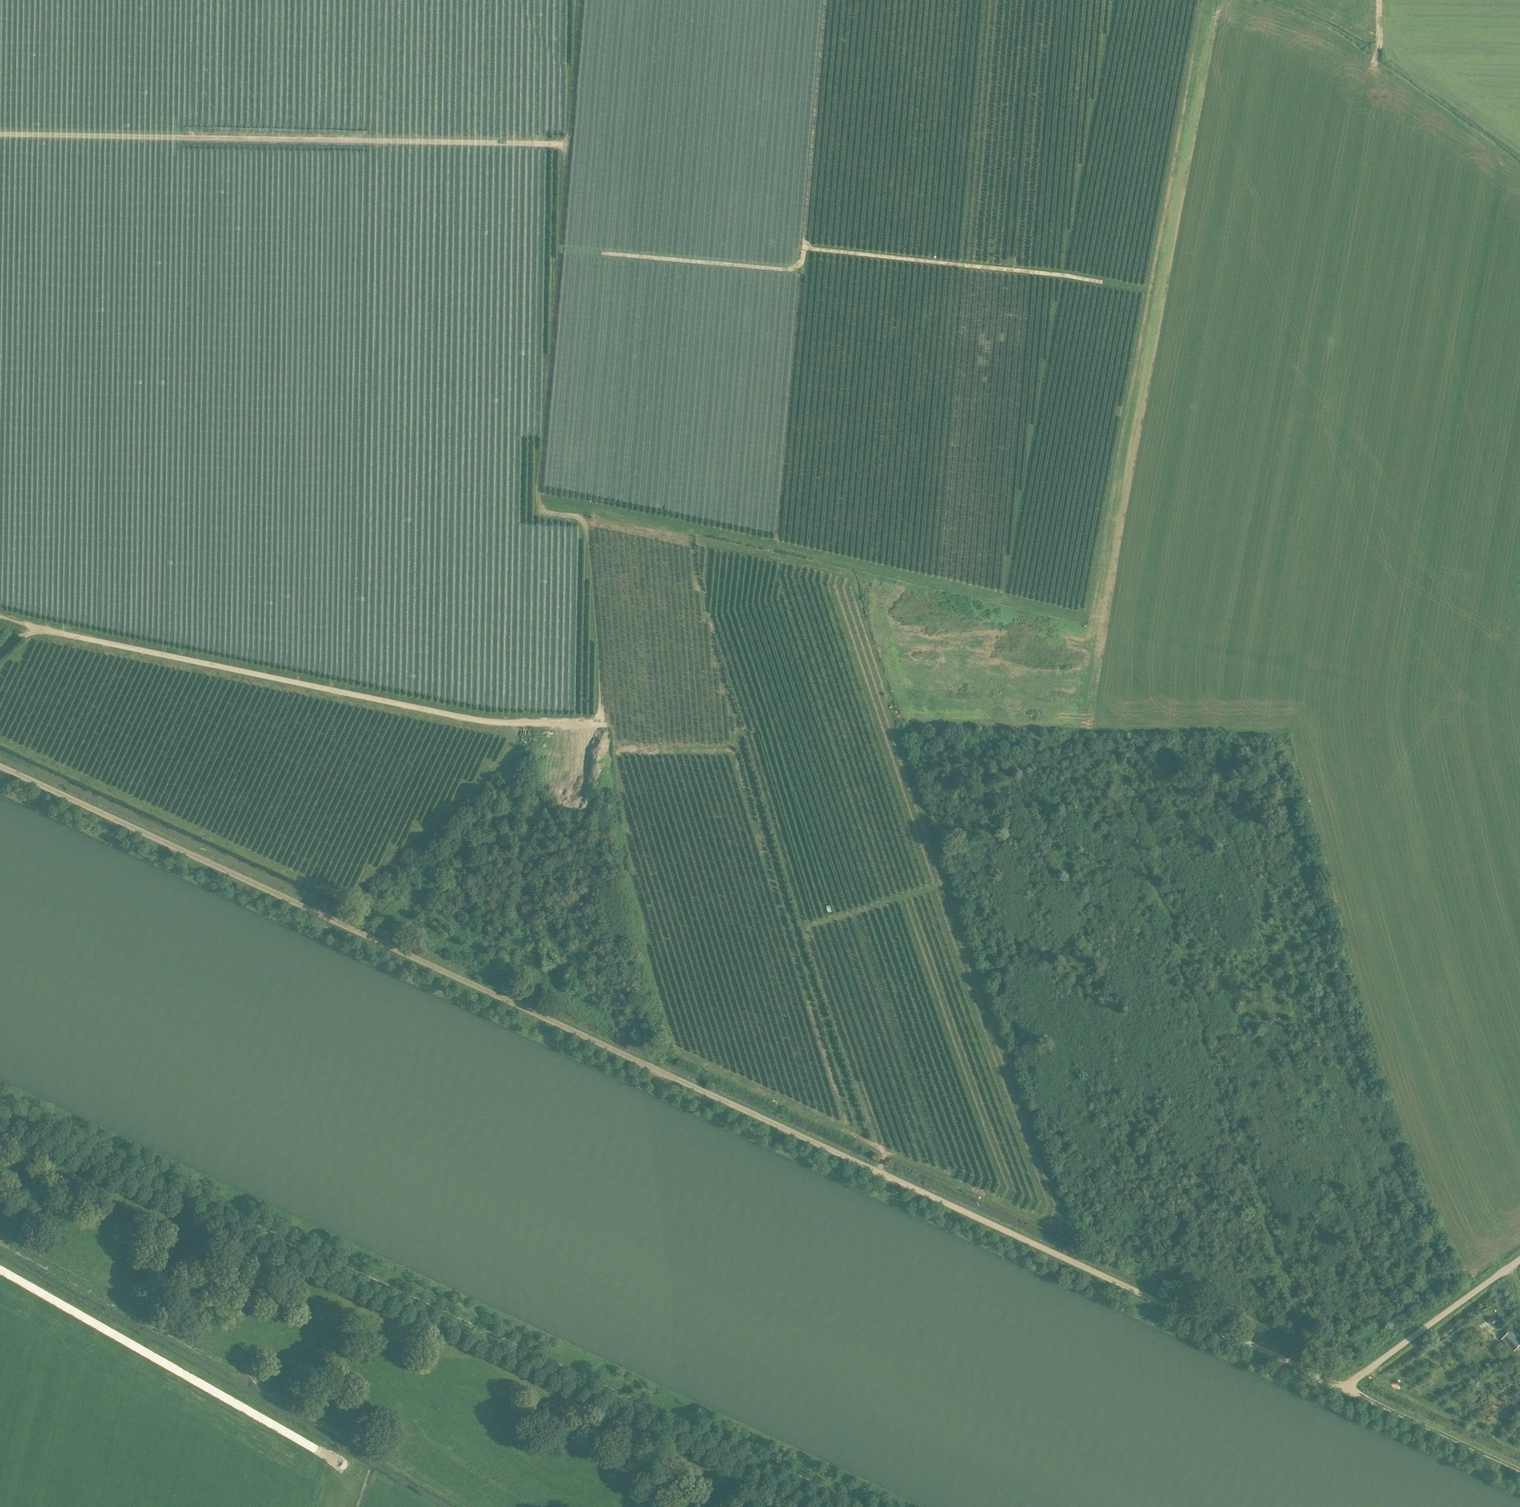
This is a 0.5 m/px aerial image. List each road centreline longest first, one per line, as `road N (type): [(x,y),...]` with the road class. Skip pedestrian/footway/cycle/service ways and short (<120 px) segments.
road 1 (unclassified): [(1344,1387),(0,766)]
road 2 (track): [(862,1506),(0,1108)]
road 3 (track): [(1381,0),(1378,70),(1519,175)]
road 4 (unclassified): [(1344,1387),(1519,1258)]
road 5 (track): [(1519,1468),(1344,1387)]
road 6 (track): [(1494,1310),(1398,1377),(1383,1381),(1368,1369)]
road 7 (track): [(1375,65),(1244,0)]

